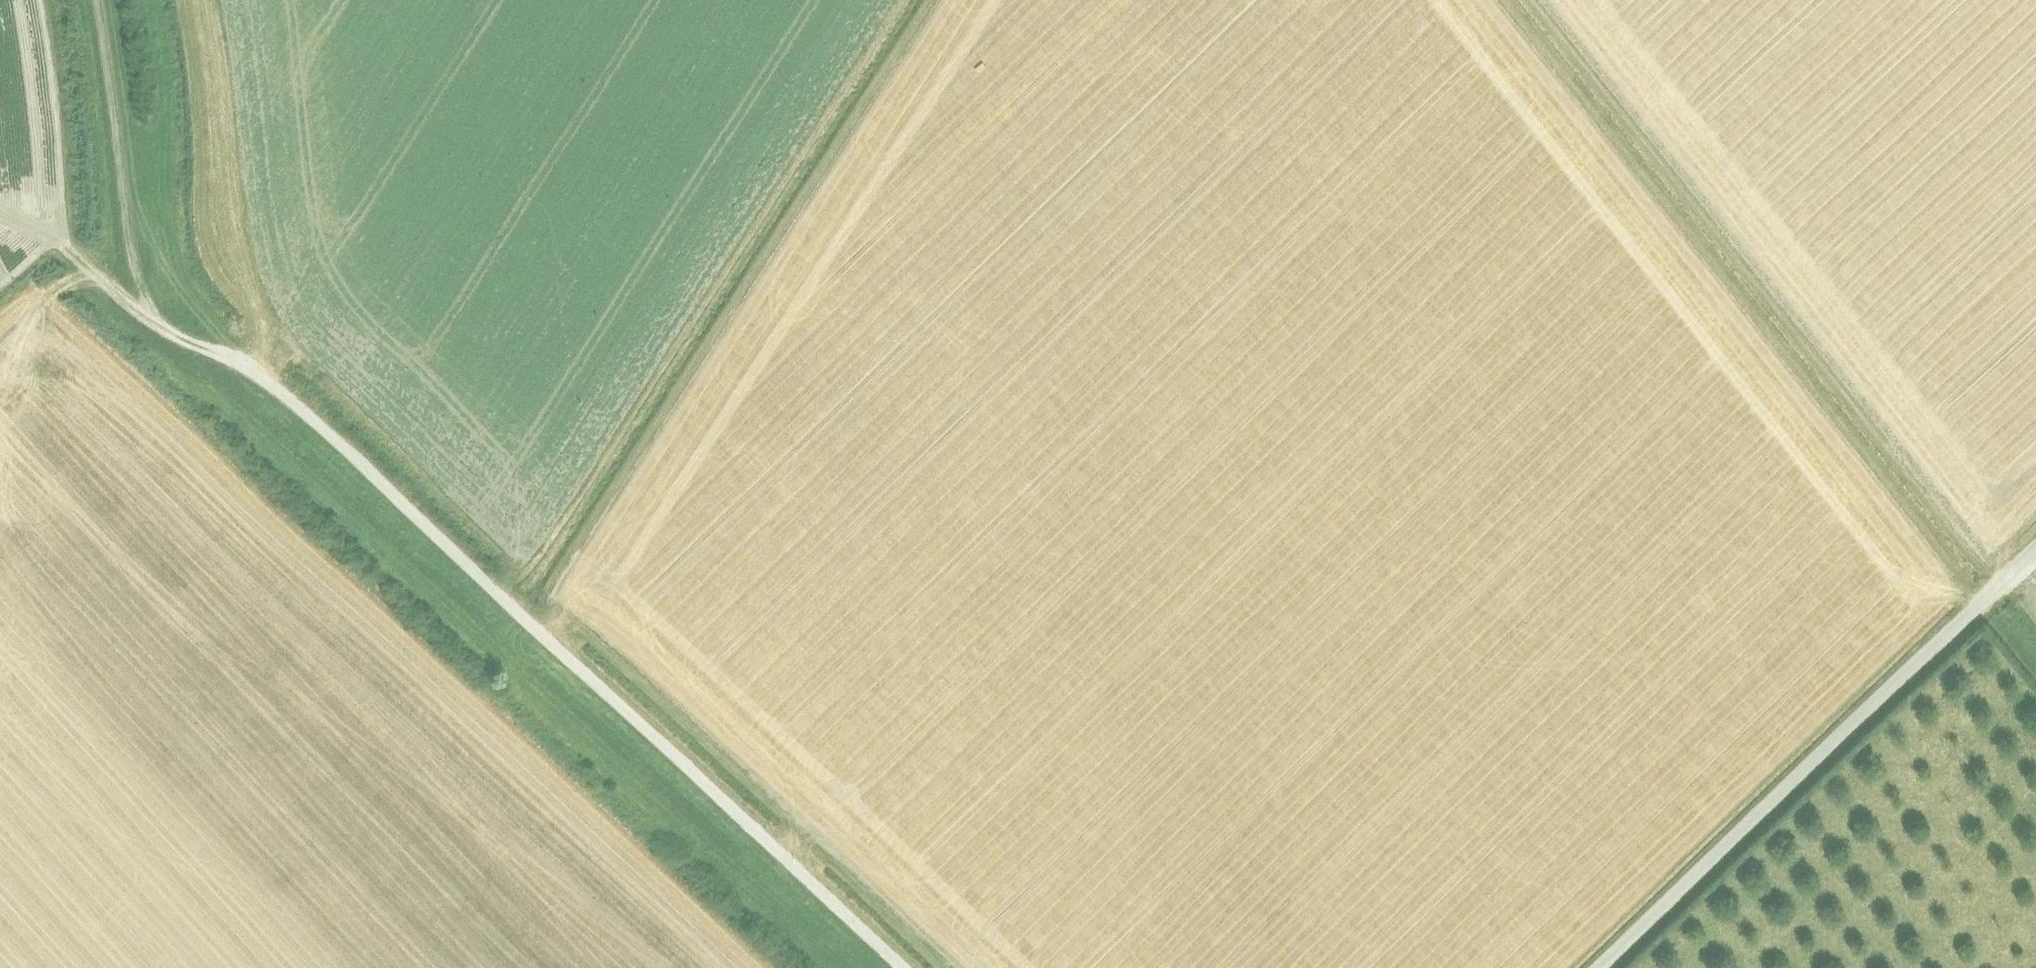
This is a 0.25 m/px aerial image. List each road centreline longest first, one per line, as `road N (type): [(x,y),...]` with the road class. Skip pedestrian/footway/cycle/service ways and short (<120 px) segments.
road 1 (unclassified): [(900,967),(278,384),(168,334),(83,264)]
road 2 (unclassified): [(2035,550),(1597,967)]
road 3 (track): [(168,334),(147,306),(96,0)]

